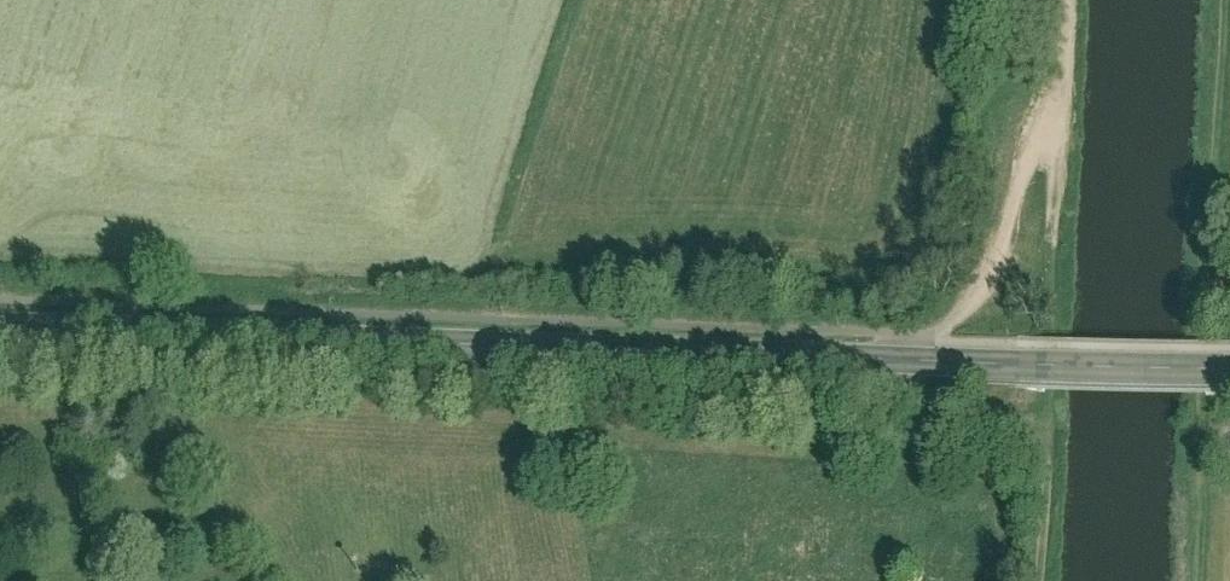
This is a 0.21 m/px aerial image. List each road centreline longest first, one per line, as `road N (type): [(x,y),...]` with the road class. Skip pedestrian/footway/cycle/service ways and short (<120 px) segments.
road 1 (tertiary): [(0,327),(1229,374)]

